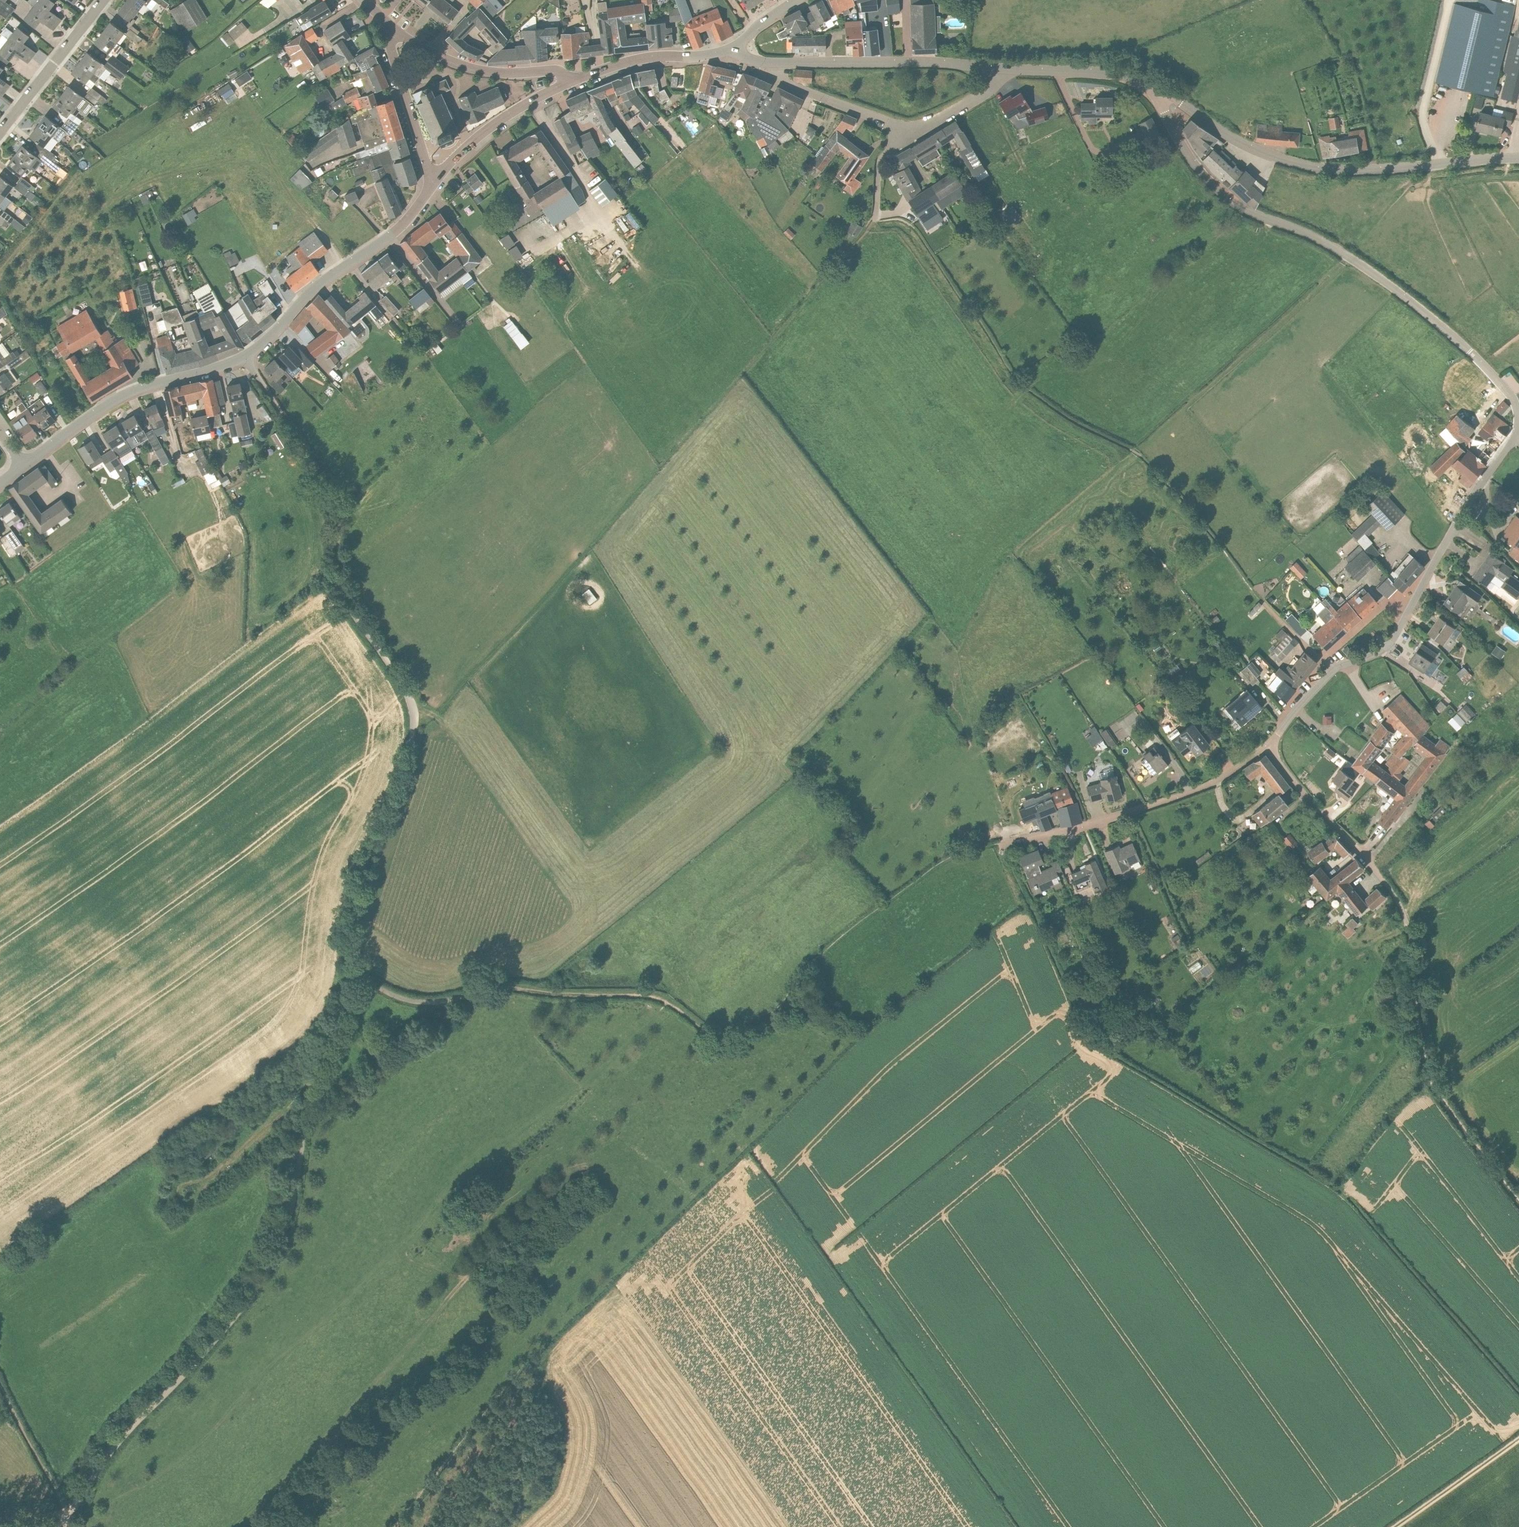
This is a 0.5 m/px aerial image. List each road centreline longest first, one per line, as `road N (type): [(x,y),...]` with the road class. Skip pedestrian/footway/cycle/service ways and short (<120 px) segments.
road 1 (unclassified): [(67,1526),(109,1454),(226,1327),(277,1251),(308,1085),(349,982),(355,894),(409,757),(412,705),(339,585),(335,499),(246,356)]
road 2 (unclassified): [(1513,439),(1514,400),(1479,360),(1335,247),(1230,201),(1186,151),(1157,86)]
road 3 (track): [(350,971),(419,1001),(508,987),(653,996),(718,1038),(767,1017)]
road 4 (residential): [(1268,744),(1334,669),(1390,642),(1513,439)]
road 5 (tertiary): [(1518,157),(1316,168),(1242,143),(1157,86)]
road 6 (track): [(1518,1203),(1431,1077),(1406,923)]
road 7 (residential): [(1002,843),(1201,788),(1268,744)]
road 8 (tertiary): [(246,356),(317,285),(394,232),(433,184)]
road 9 (tertiary): [(23,465),(125,395),(246,356)]
road 10 (residential): [(1406,923),(1386,884),(1268,744)]
road 11 (tertiary): [(998,68),(776,62)]
road 12 (tertiary): [(568,83),(553,70),(463,66),(397,31)]
road 13 (tertiary): [(568,83),(638,59),(735,46)]
road 14 (tertiary): [(433,184),(480,135),(568,83)]
road 15 (residential): [(0,130),(102,0)]
road 16 (tertiary): [(1157,86),(1118,73),(998,68)]
road 17 (tertiary): [(433,184),(390,46),(397,31)]
road 18 (unclassified): [(915,132),(788,84),(776,62)]
road 19 (track): [(1518,1438),(1395,1526)]

